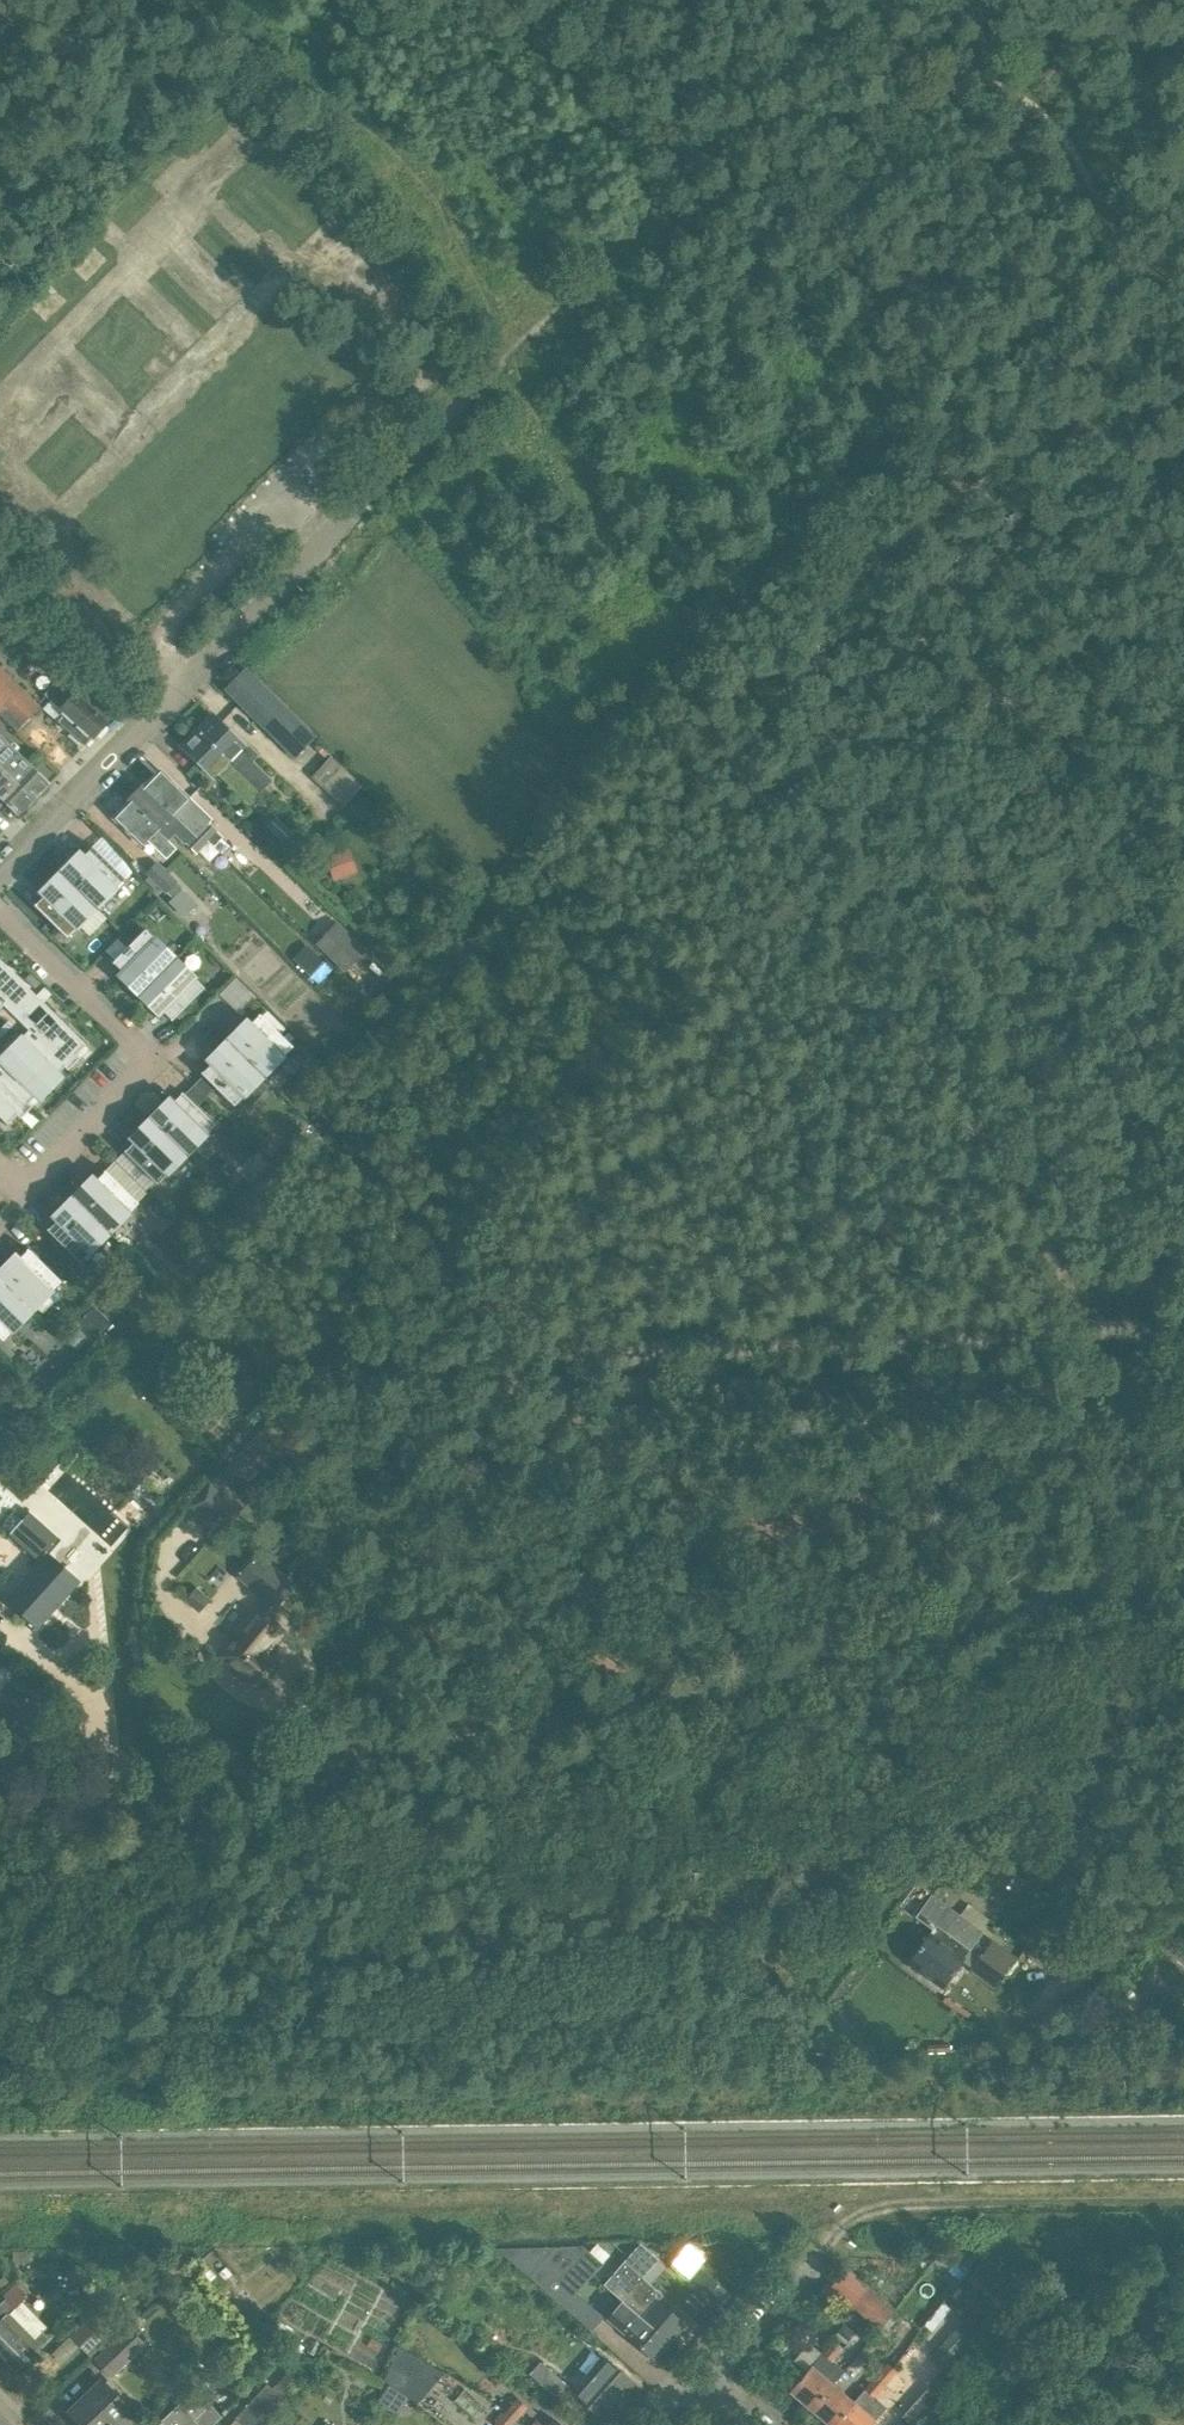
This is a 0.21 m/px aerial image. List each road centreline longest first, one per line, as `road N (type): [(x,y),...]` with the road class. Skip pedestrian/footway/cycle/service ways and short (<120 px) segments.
road 1 (track): [(1122,1587),(1090,1510),(1076,1428),(1079,1335),(1007,1168),(895,1016),(823,888),(834,803),(1126,394),(1136,346),(1133,296),(982,32),(978,0)]
road 2 (unclassified): [(190,679),(520,334)]
road 3 (residential): [(0,1163),(31,1193),(156,1065),(0,915)]
road 4 (residential): [(0,872),(190,679)]
road 5 (track): [(0,1798),(92,1715)]

